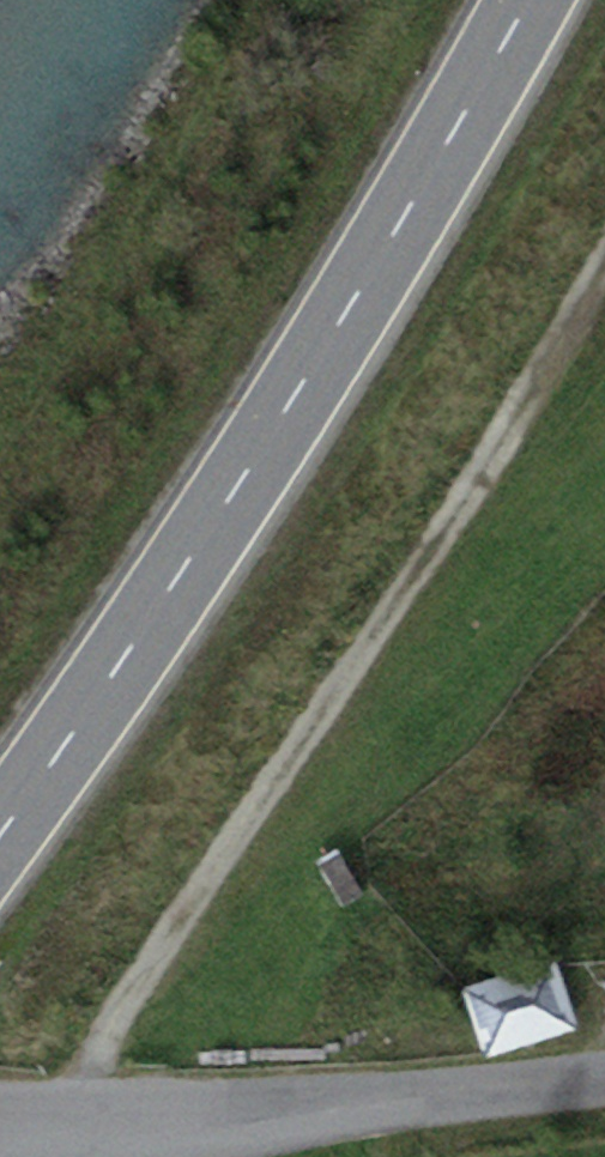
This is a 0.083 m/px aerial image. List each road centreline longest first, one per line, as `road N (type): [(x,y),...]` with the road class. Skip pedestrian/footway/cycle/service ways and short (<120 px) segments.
road 1 (track): [(56,1115),(604,264)]
road 2 (primary): [(527,0),(199,546),(0,836)]
road 3 (unclassified): [(0,1113),(388,1101),(604,1077)]

